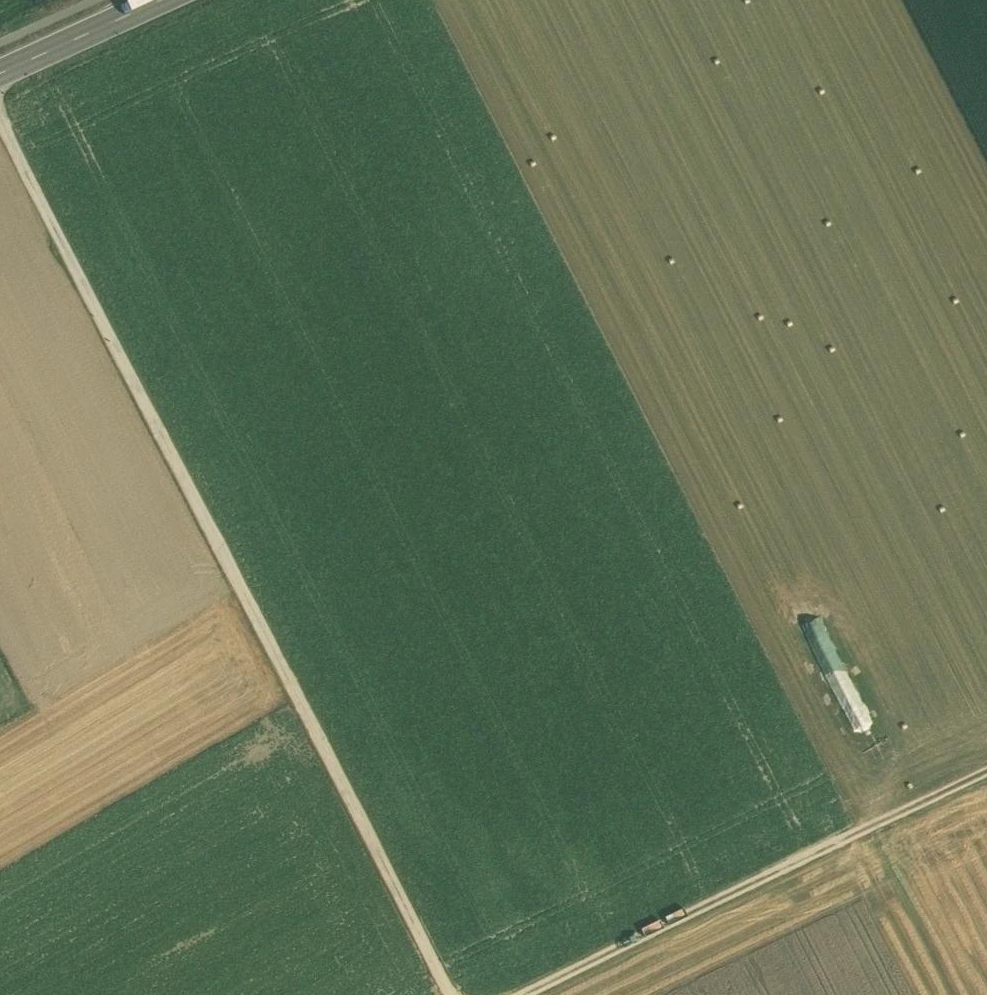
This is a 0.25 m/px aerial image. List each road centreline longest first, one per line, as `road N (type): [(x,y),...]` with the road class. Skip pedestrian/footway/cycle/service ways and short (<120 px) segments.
road 1 (track): [(0,121),(453,994)]
road 2 (track): [(526,994),(986,773)]
road 3 (secondary): [(0,75),(165,0)]

